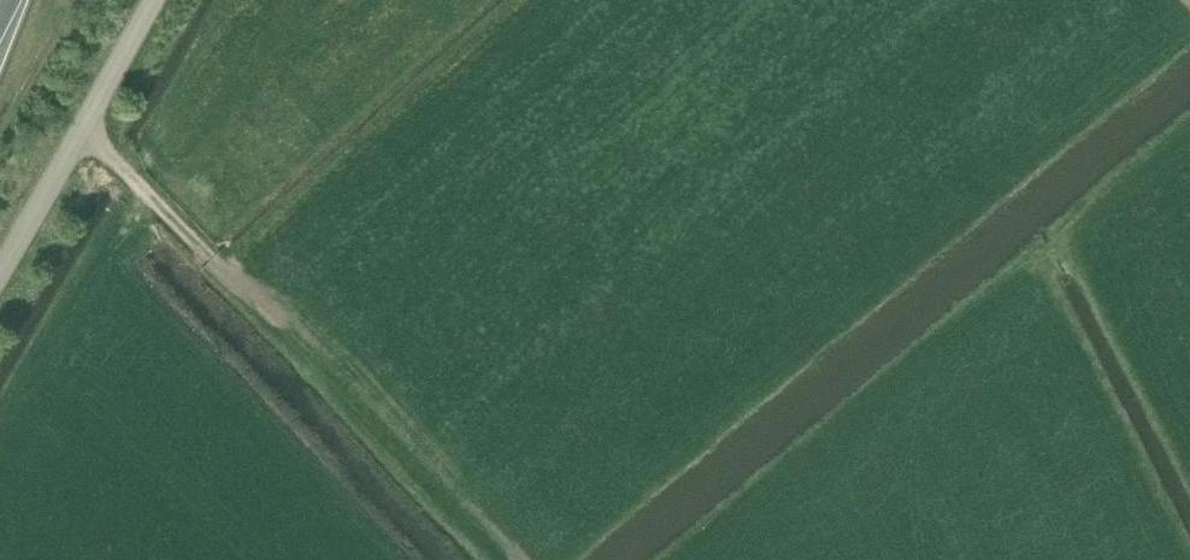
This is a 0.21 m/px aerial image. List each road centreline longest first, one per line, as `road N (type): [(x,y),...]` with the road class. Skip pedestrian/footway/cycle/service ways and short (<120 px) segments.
road 1 (tertiary): [(0,273),(154,0)]

